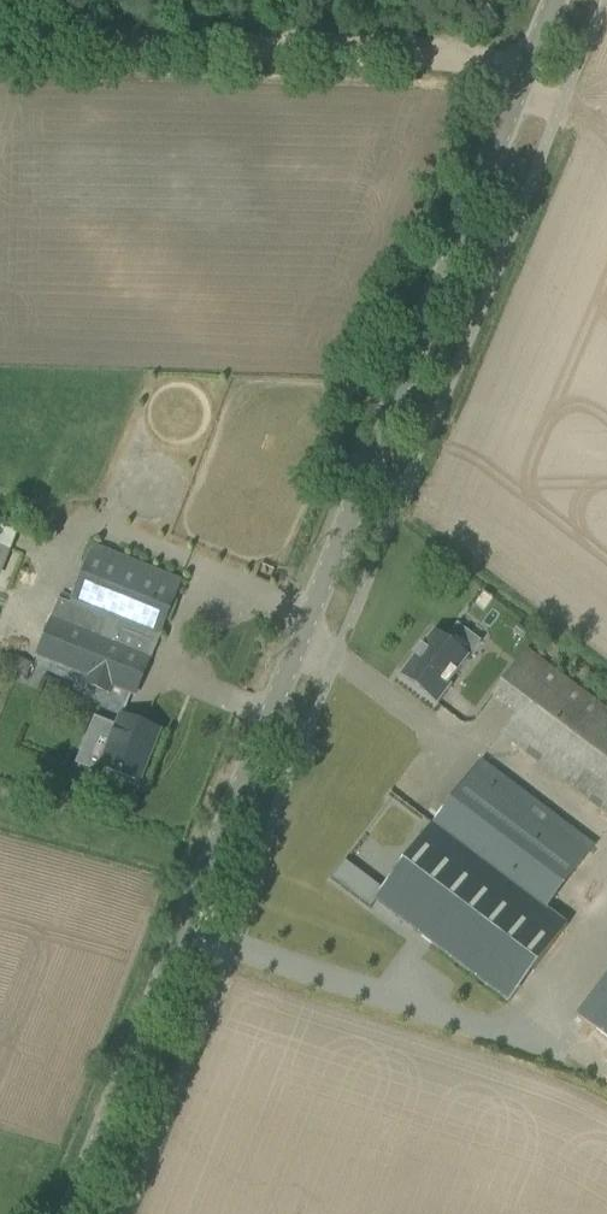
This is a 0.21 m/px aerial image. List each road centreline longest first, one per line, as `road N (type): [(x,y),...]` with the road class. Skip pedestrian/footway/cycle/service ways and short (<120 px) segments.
road 1 (tertiary): [(79,1213),(247,814),(554,0)]
road 2 (track): [(0,49),(470,56),(522,76)]

